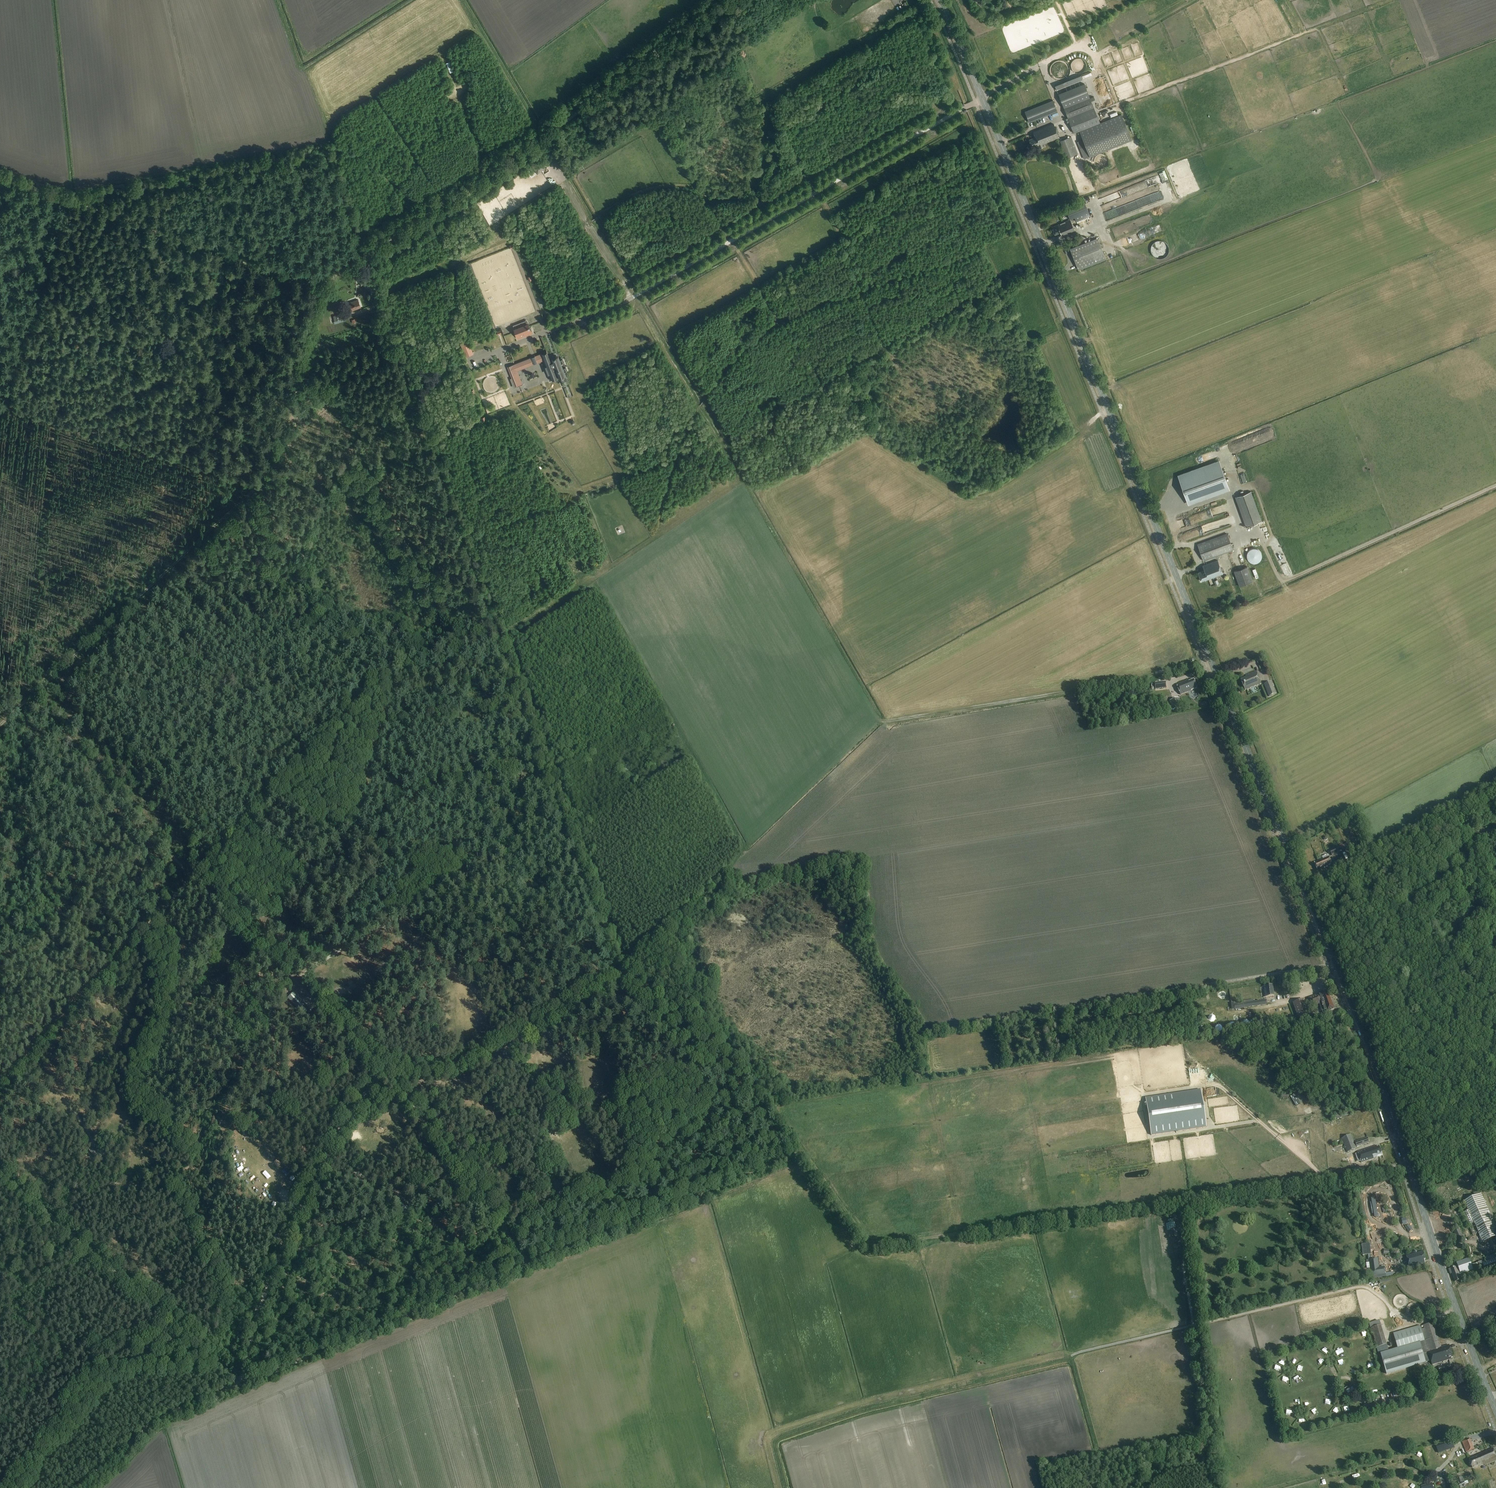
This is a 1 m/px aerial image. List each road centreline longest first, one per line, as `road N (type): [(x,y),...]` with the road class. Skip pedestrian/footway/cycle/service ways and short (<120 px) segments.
road 1 (primary): [(1495,1410),(1342,982),(939,0)]
road 2 (track): [(1401,1167),(873,1245),(692,1006),(615,975),(503,665)]
road 3 (track): [(241,1383),(800,1151)]
road 4 (track): [(29,698),(261,482),(0,405)]
road 5 (track): [(76,1487),(158,1419),(241,1383),(0,1173)]
road 6 (track): [(191,880),(382,1075),(526,1265)]
road 7 (track): [(360,260),(730,0)]
road 8 (track): [(365,680),(303,612),(261,482),(318,289)]
road 9 (track): [(503,665),(360,260)]
road 10 (track): [(241,1383),(271,1279),(305,1201),(379,1072)]
road 11 (track): [(1395,1310),(1358,1286),(1071,1356)]
road 12 (track): [(0,178),(318,289)]
road 13 (track): [(1210,660),(888,722)]
road 14 (track): [(1176,1202),(1215,1487)]
road 15 (track): [(0,1088),(191,876)]
road 16 (track): [(1260,541),(1287,580),(1495,486)]
road 17 (track): [(191,876),(365,680)]
road 18 (track): [(615,975),(506,1047),(382,1075)]
road 19 (track): [(191,876),(29,698)]

